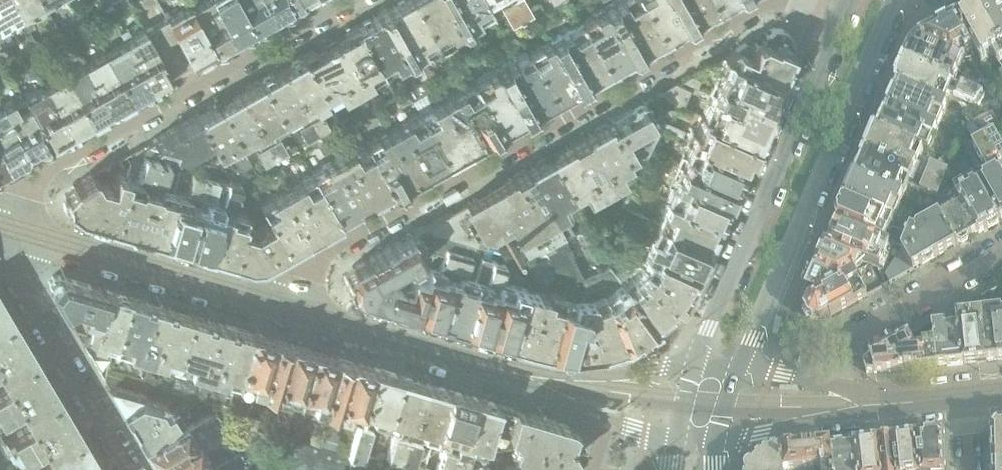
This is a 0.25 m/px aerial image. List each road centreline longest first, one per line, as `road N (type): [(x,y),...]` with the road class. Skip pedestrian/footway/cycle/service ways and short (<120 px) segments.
road 1 (residential): [(281,309),(313,261),(776,0)]
road 2 (residential): [(351,0),(21,186),(0,223)]
road 3 (tertiary): [(845,0),(691,369)]
road 4 (tertiary): [(738,367),(894,0)]
road 5 (residential): [(0,224),(281,309)]
road 6 (residential): [(281,309),(547,381)]
road 7 (residential): [(0,253),(127,469)]
road 8 (residential): [(1001,253),(839,344),(820,383)]
road 9 (residential): [(715,439),(763,436),(856,405)]
road 10 (residential): [(691,369),(547,381)]

